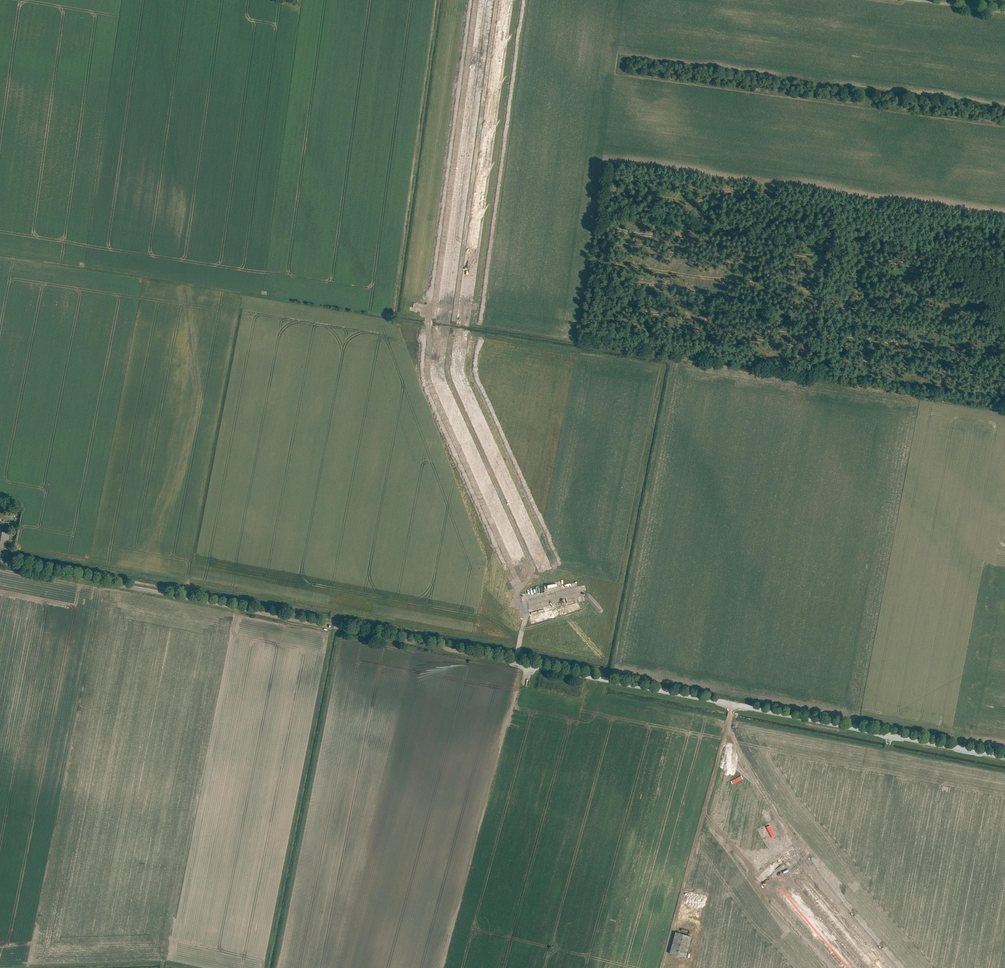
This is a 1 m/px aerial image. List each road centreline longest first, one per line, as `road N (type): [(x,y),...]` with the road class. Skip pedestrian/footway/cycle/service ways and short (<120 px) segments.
road 1 (unclassified): [(0,559),(1004,754)]

